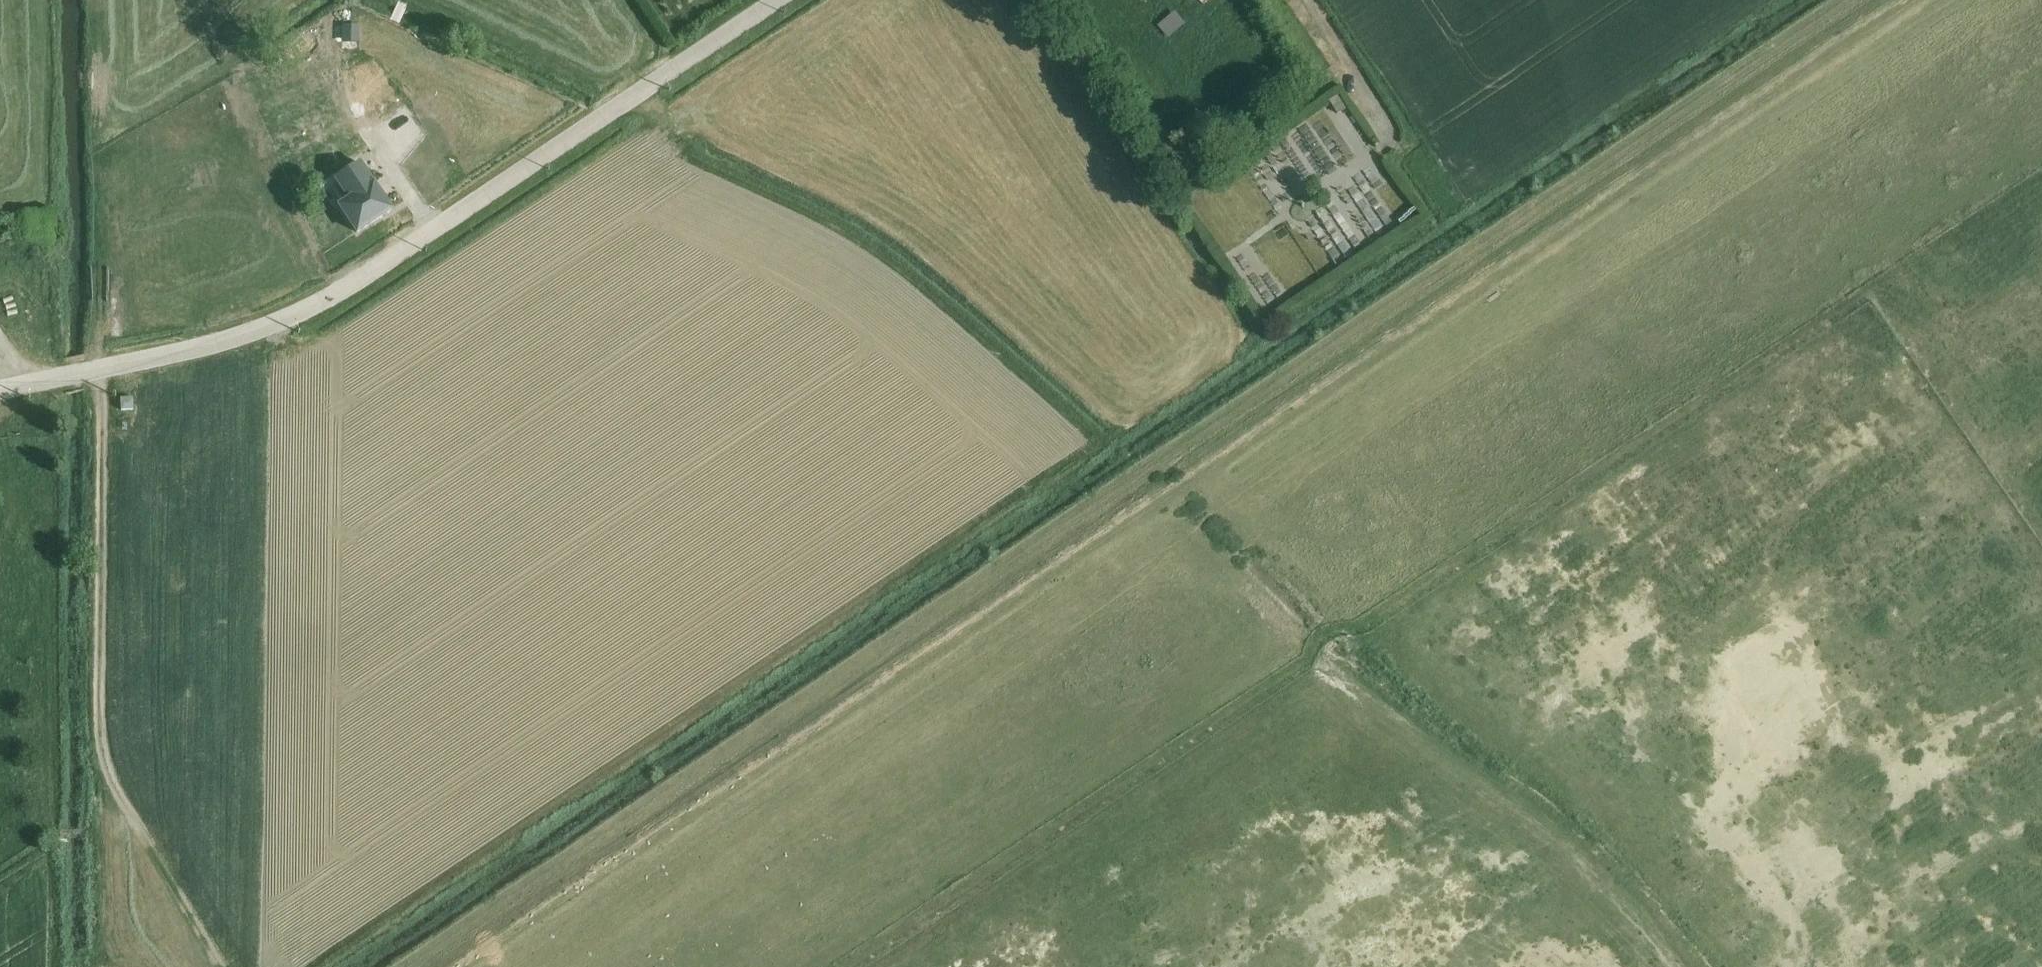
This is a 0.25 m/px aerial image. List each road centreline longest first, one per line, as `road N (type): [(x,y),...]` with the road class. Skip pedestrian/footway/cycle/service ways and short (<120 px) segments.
road 1 (unclassified): [(9,389),(251,333),(325,300),(778,0)]
road 2 (track): [(99,370),(103,744),(118,795),(234,966)]

